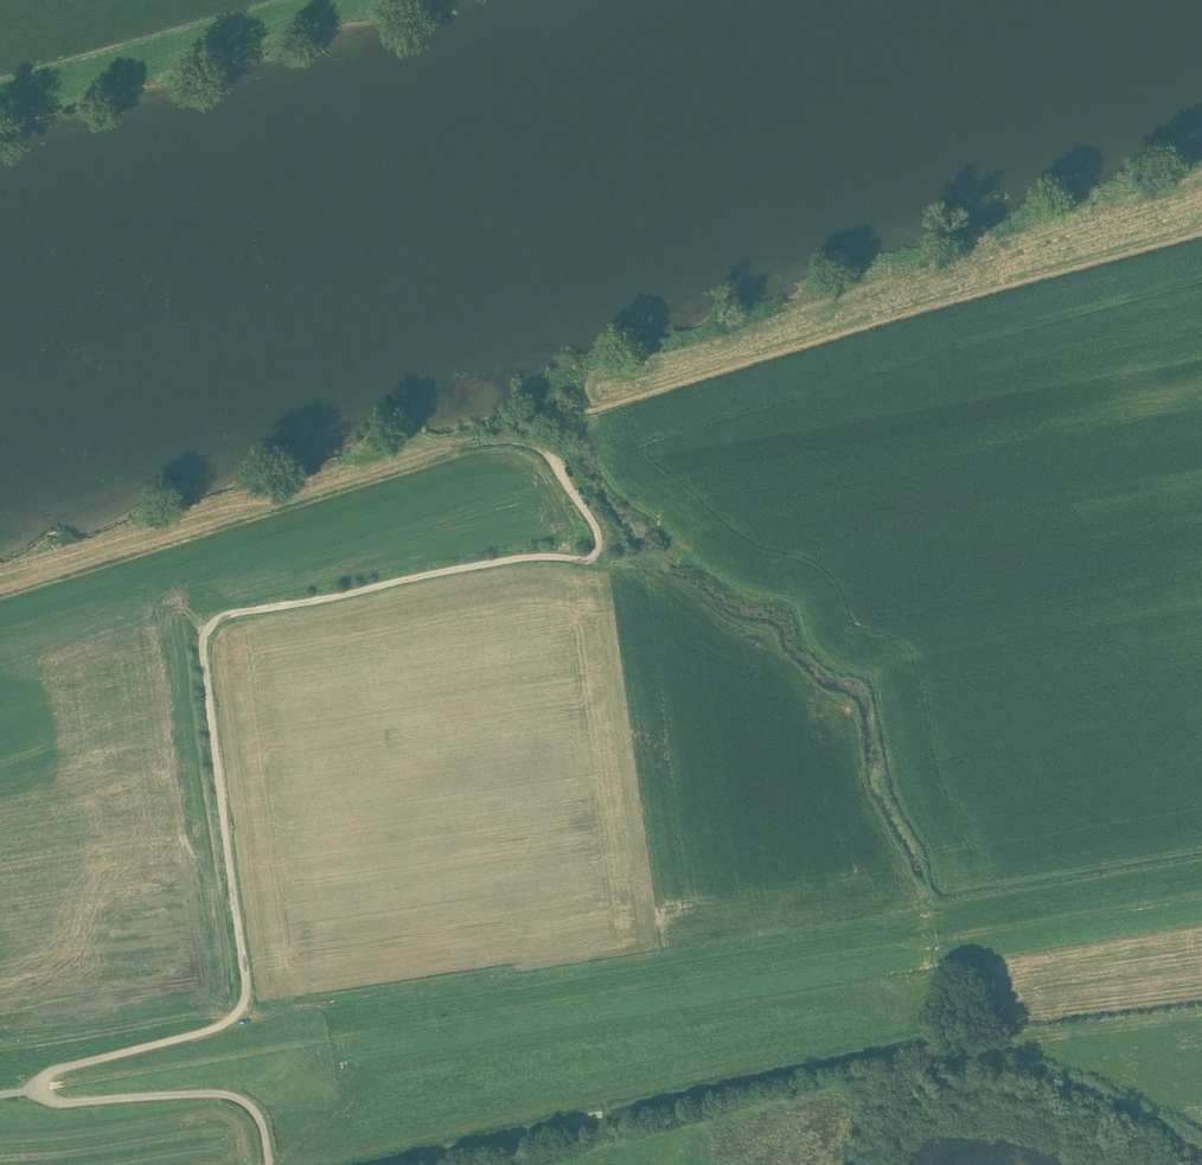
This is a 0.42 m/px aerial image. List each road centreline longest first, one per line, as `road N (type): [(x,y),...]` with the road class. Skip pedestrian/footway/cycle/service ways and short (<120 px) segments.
road 1 (unclassified): [(498,440),(546,451),(596,529),(586,560),(523,558),(211,621),(202,652),(246,978),(243,1006),(222,1025),(50,1072),(37,1091)]

